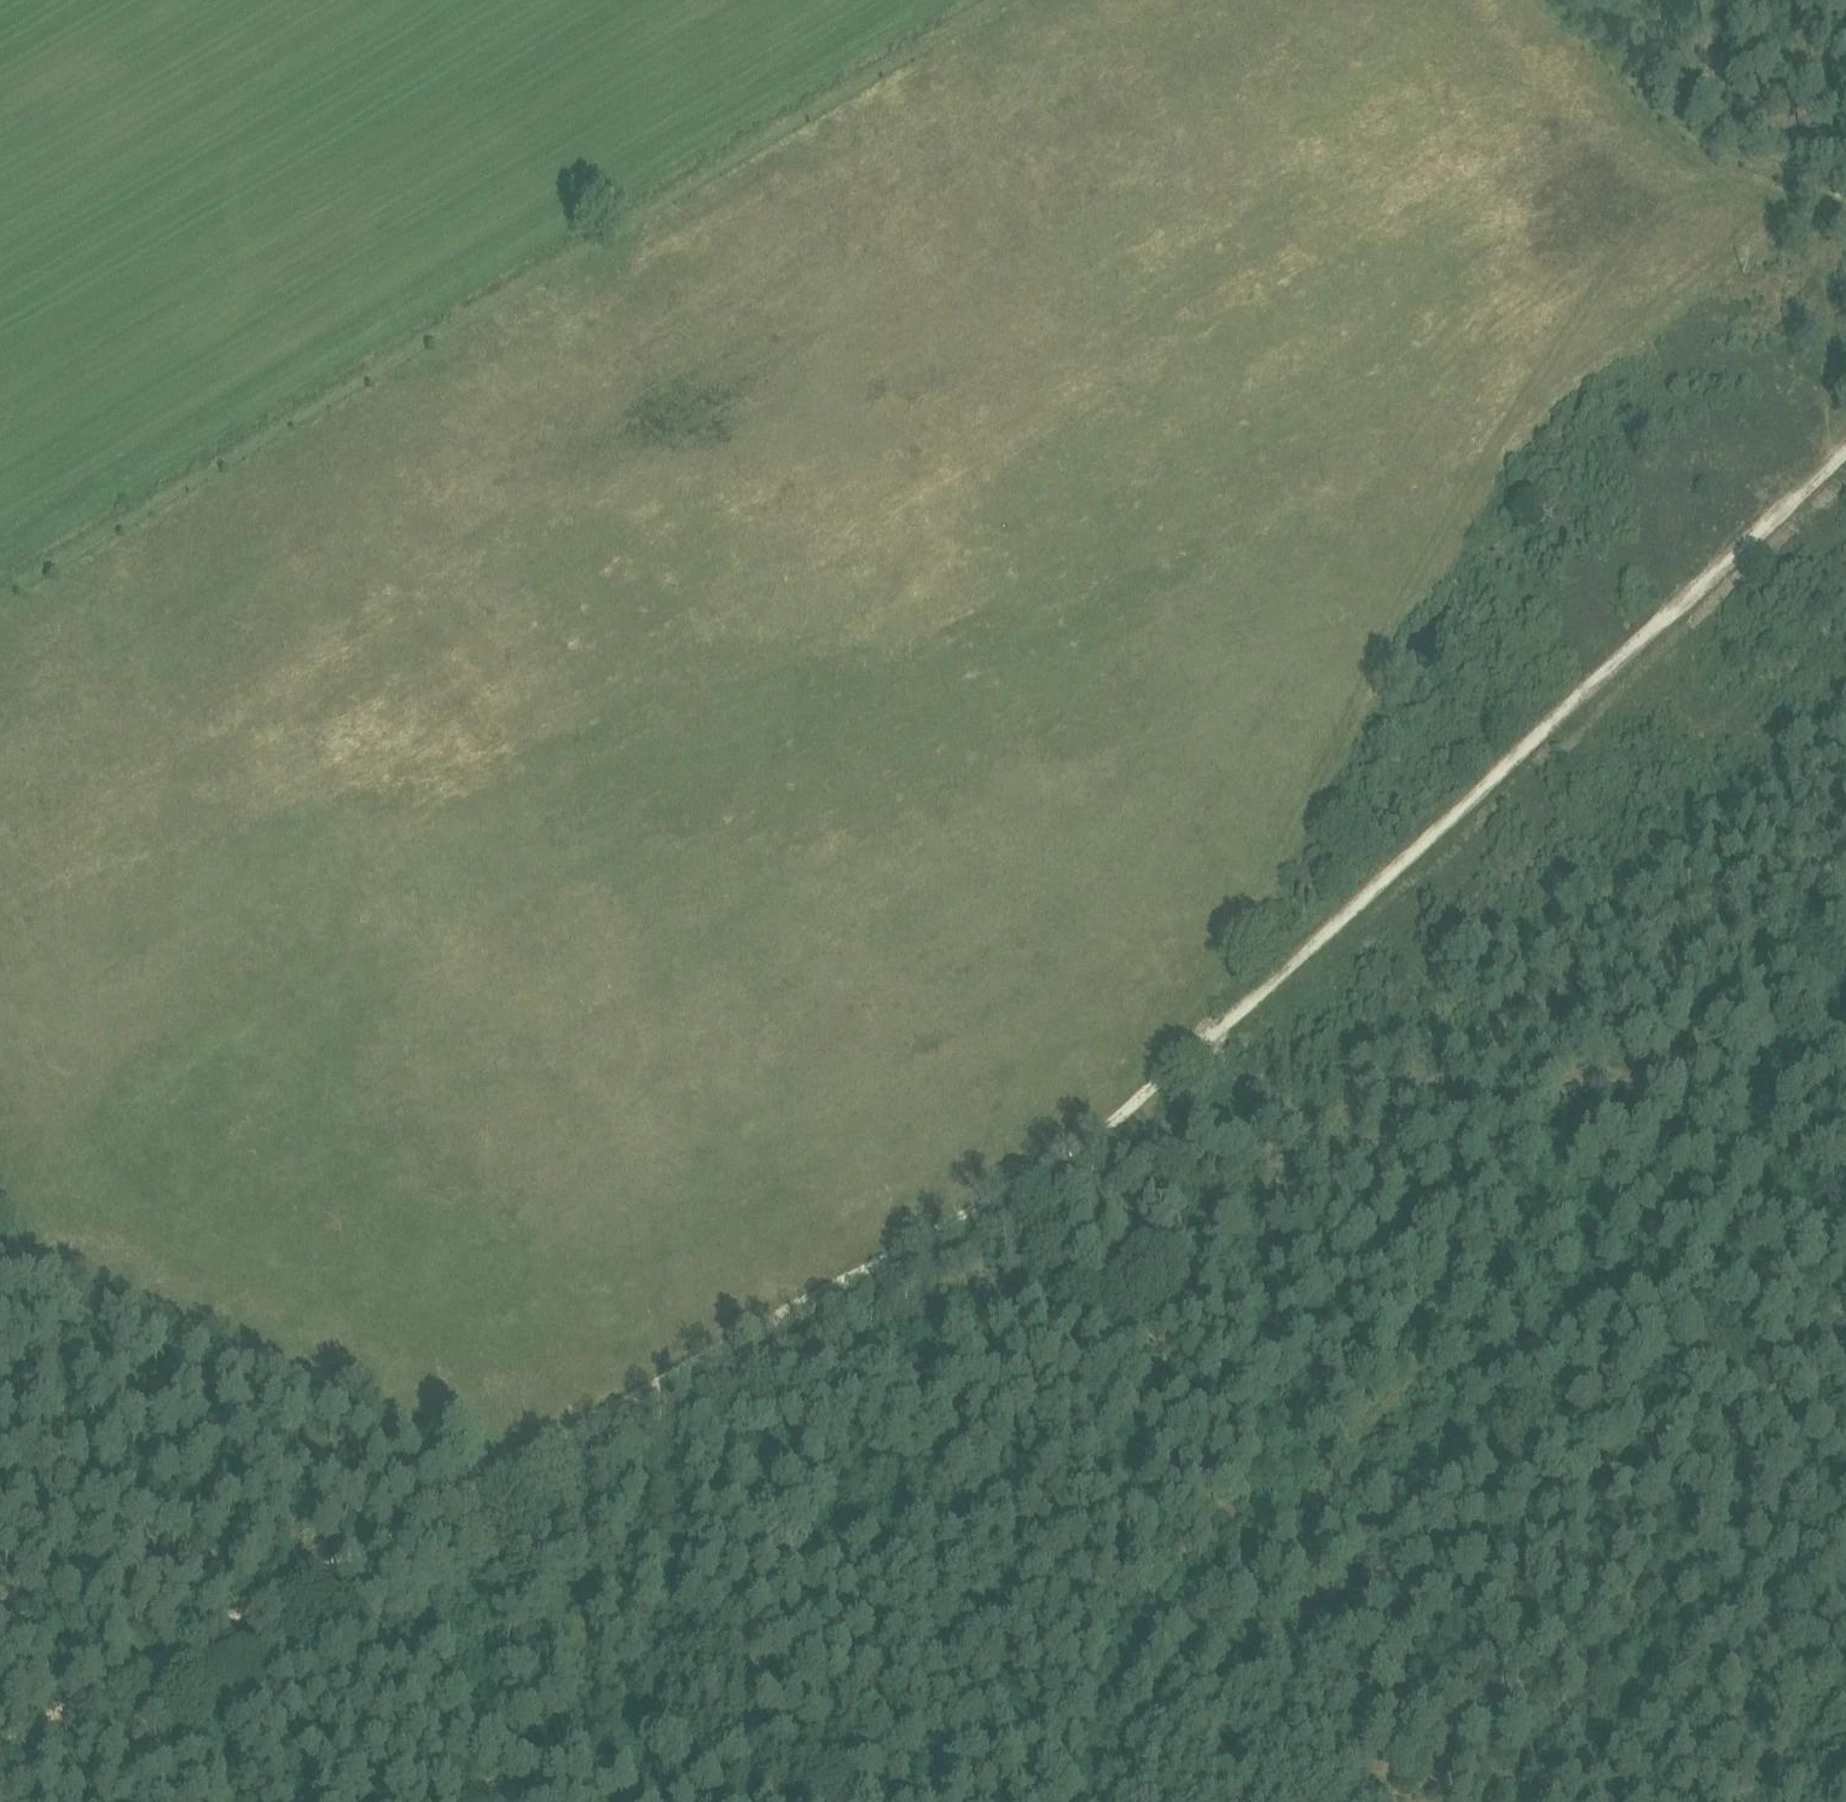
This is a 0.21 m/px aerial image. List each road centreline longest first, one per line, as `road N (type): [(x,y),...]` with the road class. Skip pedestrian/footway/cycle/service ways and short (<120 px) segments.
road 1 (track): [(0,1758),(1014,1218),(1845,442)]
road 2 (track): [(0,604),(1026,0)]
road 3 (track): [(1602,0),(1737,133),(1845,186)]

